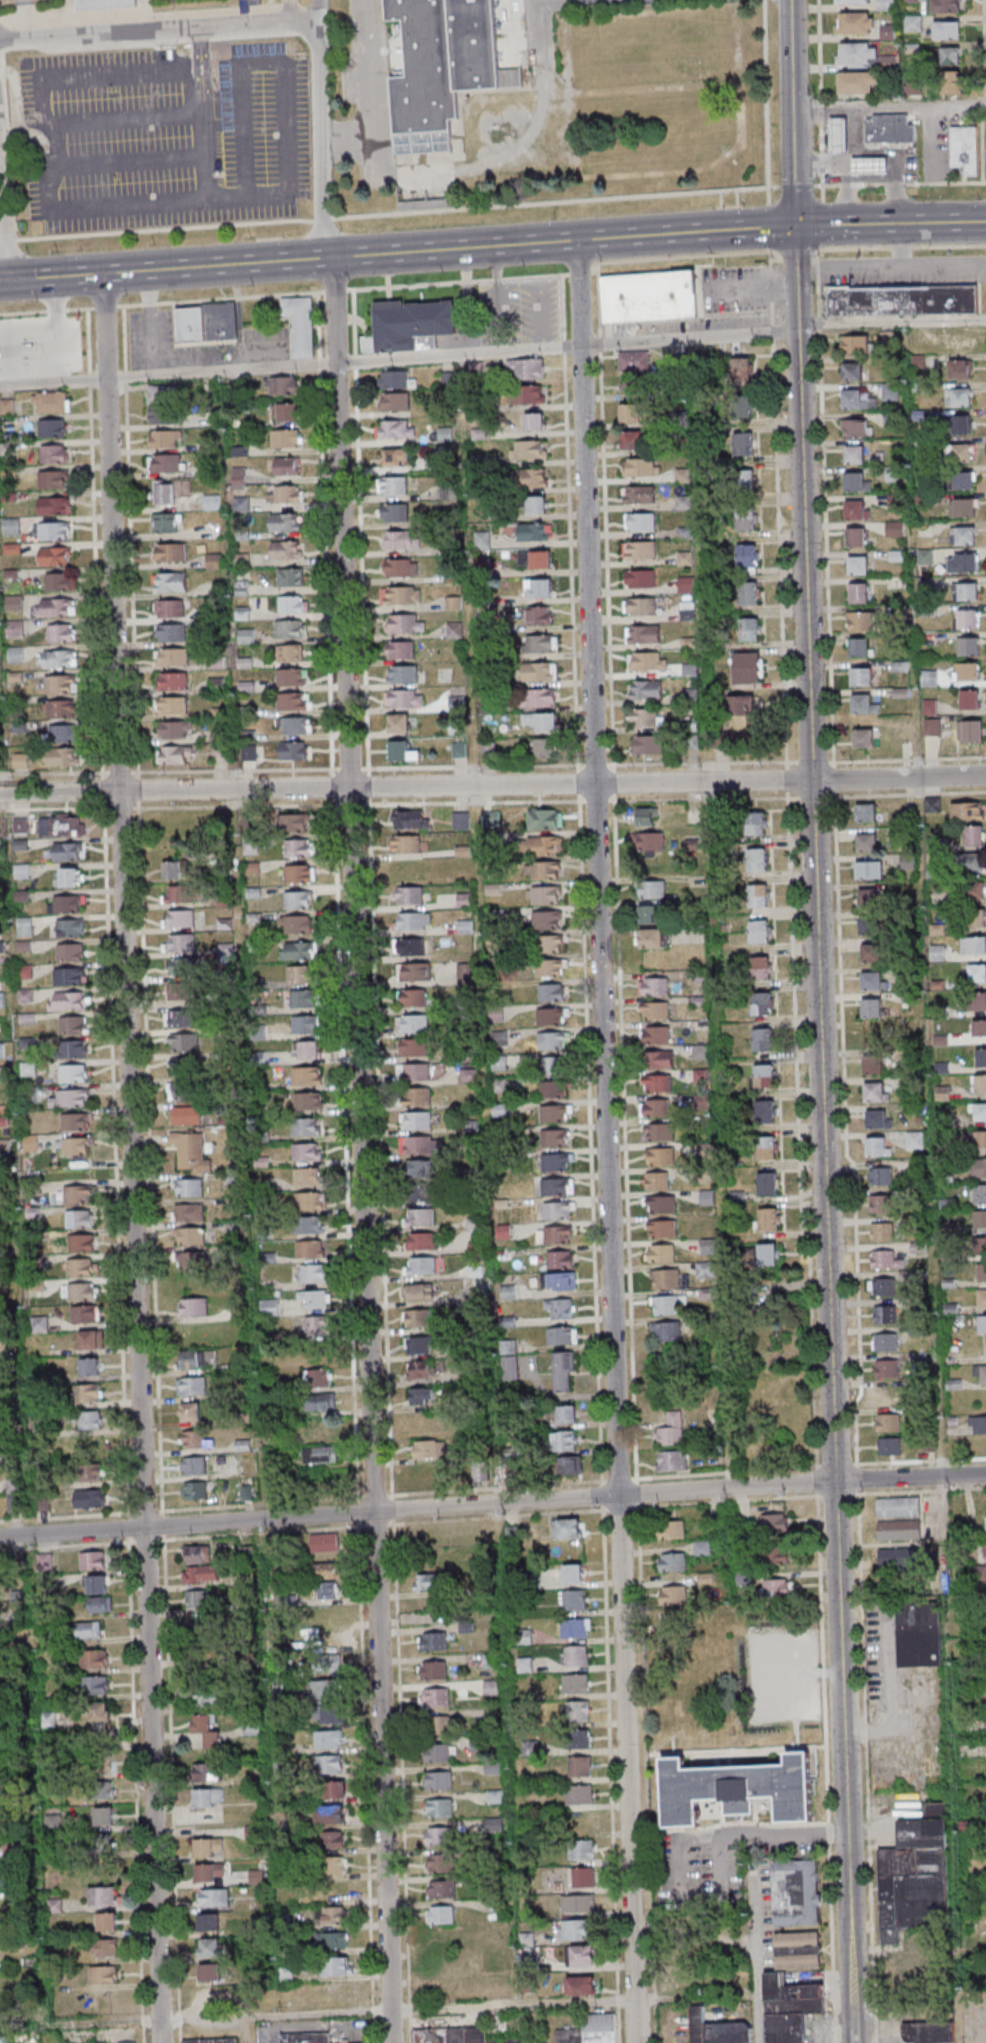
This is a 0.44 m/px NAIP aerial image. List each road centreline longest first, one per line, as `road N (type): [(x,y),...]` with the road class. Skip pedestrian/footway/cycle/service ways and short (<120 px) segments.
road 1 (residential): [(642,2042),(582,240)]
road 2 (residential): [(396,2042),(337,257)]
road 3 (residential): [(166,2042),(109,275)]
road 4 (tertiary): [(835,1481),(795,227)]
road 5 (secondary): [(985,222),(738,230),(0,282)]
road 6 (residential): [(985,1475),(0,1537)]
road 7 (residential): [(0,792),(985,776)]
road 8 (tertiary): [(853,2042),(835,1481)]
road 9 (tertiary): [(795,227),(791,0)]

